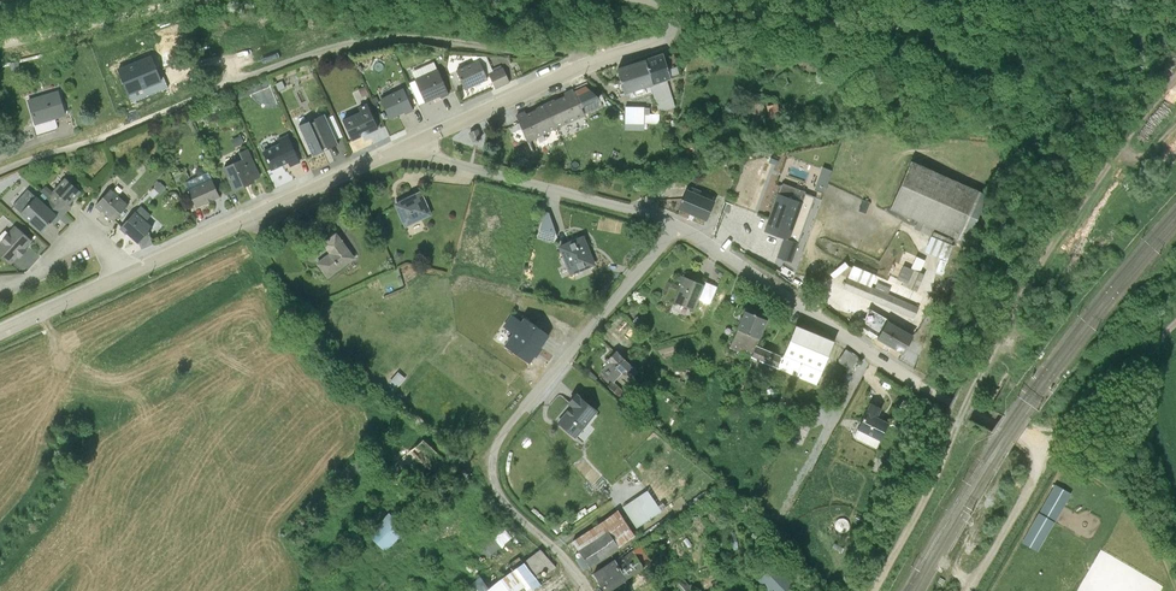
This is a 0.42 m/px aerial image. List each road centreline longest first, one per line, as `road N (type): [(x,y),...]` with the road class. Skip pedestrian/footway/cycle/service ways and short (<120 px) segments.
road 1 (track): [(1175,95),(1047,272),(885,590)]
road 2 (unclassified): [(681,239),(511,439),(488,478),(512,524),(580,590)]
road 3 (track): [(605,70),(381,47),(249,85)]
road 4 (unclassified): [(681,0),(665,49),(407,157)]
road 5 (unclassified): [(950,408),(681,239)]
road 6 (unclassified): [(407,157),(120,286)]
road 7 (unclassified): [(681,239),(407,157)]
road 8 (unclassified): [(249,85),(0,178)]
road 9 (track): [(1175,345),(1054,465)]
road 10 (track): [(1099,581),(1119,510),(1105,493),(1054,465)]
road 11 (residential): [(120,286),(91,250),(0,297)]
road 12 (track): [(1054,465),(984,590)]
road 13 (unclassified): [(120,286),(0,341)]

